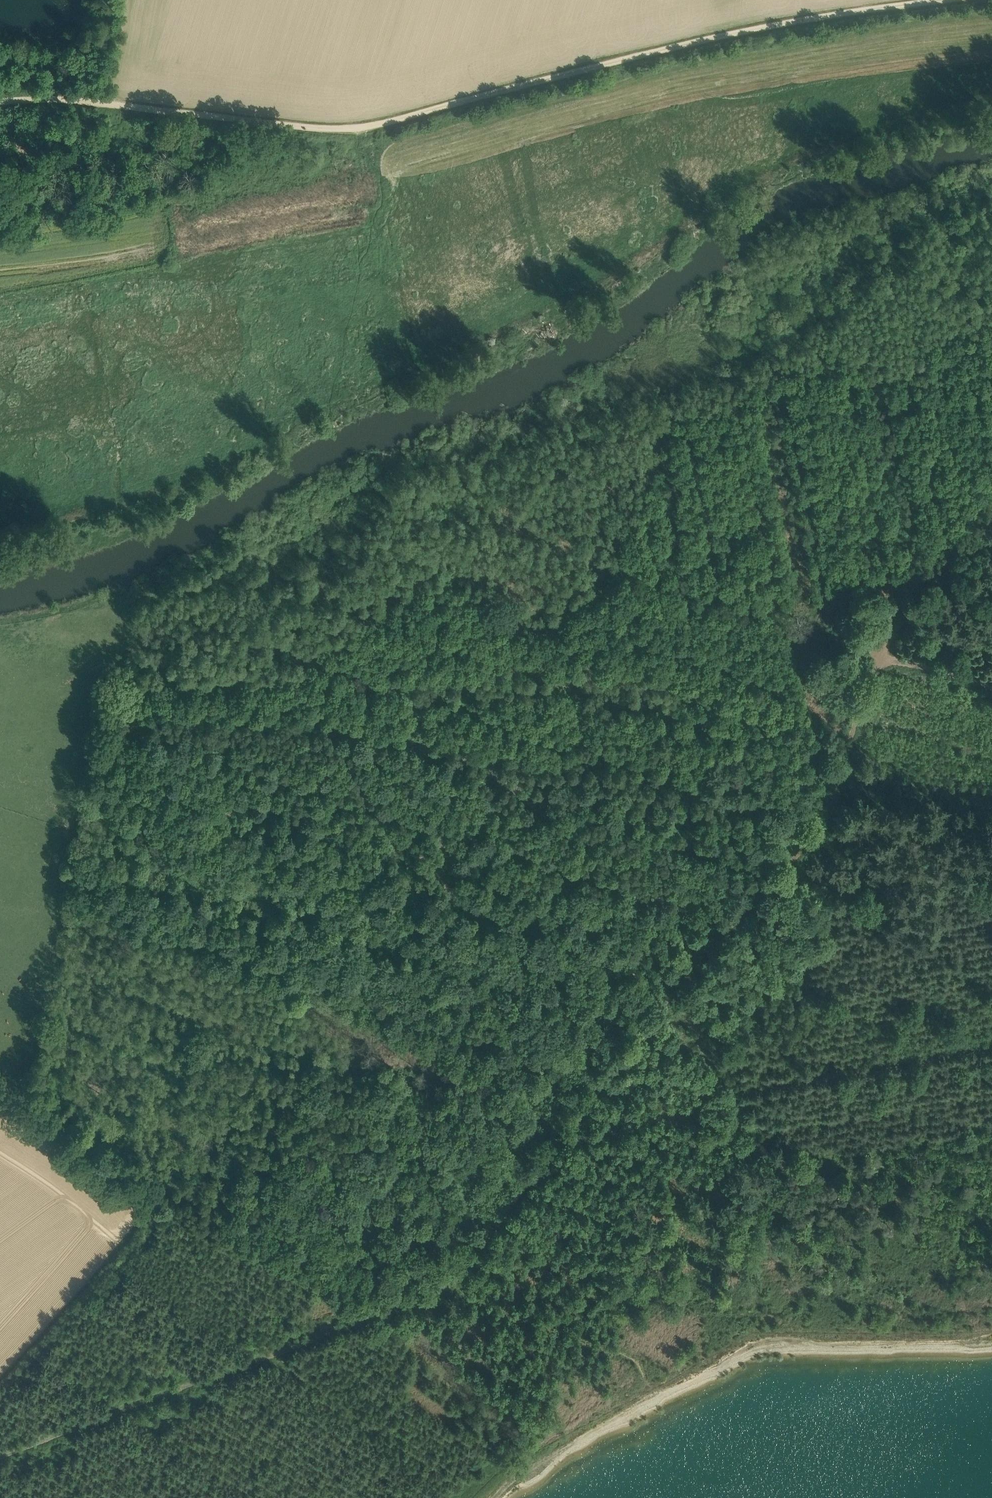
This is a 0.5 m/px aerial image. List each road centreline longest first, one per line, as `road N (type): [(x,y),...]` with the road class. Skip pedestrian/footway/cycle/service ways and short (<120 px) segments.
road 1 (track): [(991,674),(927,654),(898,657),(873,686),(842,773),(799,832),(578,1095),(460,1268),(428,1296),(179,1376),(0,1452)]
road 2 (track): [(0,101),(155,108),(310,128),(382,124),(709,38),(946,0)]

